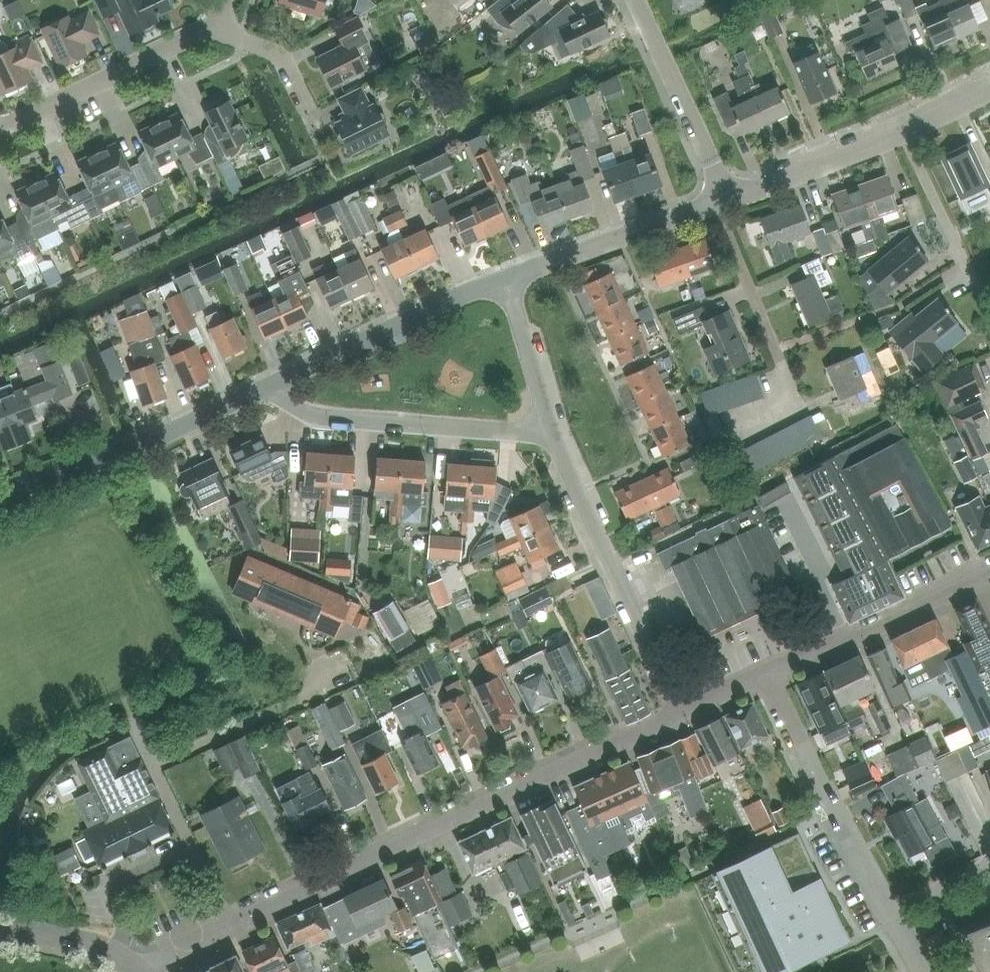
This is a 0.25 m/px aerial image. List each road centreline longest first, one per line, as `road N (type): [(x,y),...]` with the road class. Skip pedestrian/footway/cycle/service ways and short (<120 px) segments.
road 1 (residential): [(137,966),(680,716)]
road 2 (residential): [(231,396),(324,416),(565,446)]
road 3 (residential): [(680,716),(565,446)]
road 4 (residential): [(231,396),(493,281)]
road 5 (residential): [(727,197),(901,133),(989,86)]
road 6 (residential): [(891,919),(768,674)]
road 7 (residential): [(714,202),(794,397),(746,426)]
road 8 (residential): [(0,494),(231,396)]
road 9 (residential): [(989,572),(768,674)]
road 10 (residential): [(0,127),(218,27)]
road 11 (residential): [(493,281),(714,202)]
road 12 (residential): [(727,197),(631,0)]
road 13 (residential): [(565,446),(493,281)]
road 14 (tertiary): [(137,966),(100,946),(0,929)]
road 15 (residential): [(218,27),(281,53),(307,106)]

